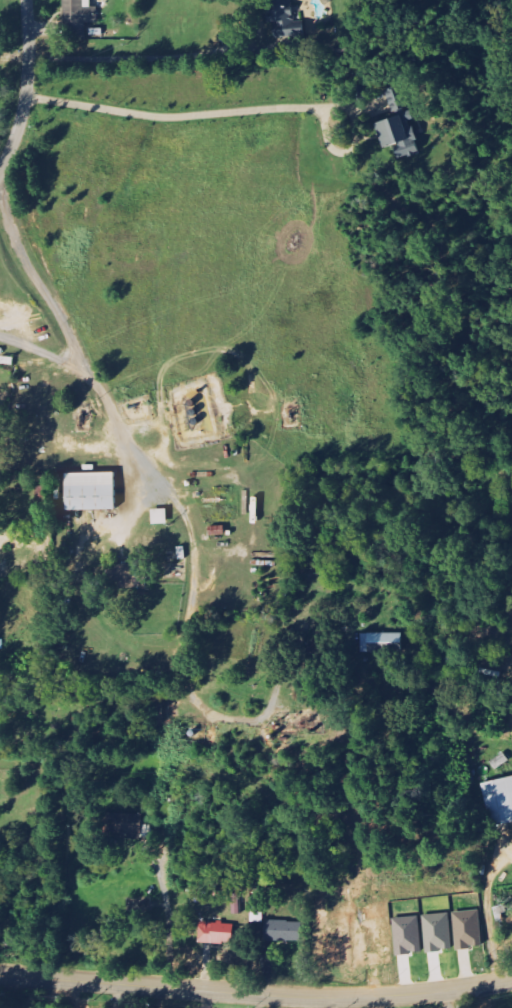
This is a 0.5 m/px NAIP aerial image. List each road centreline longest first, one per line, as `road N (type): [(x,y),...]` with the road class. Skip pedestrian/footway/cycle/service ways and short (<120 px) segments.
road 1 (residential): [(0,975),(307,998),(511,981)]
road 2 (residential): [(0,169),(27,96),(26,0)]

